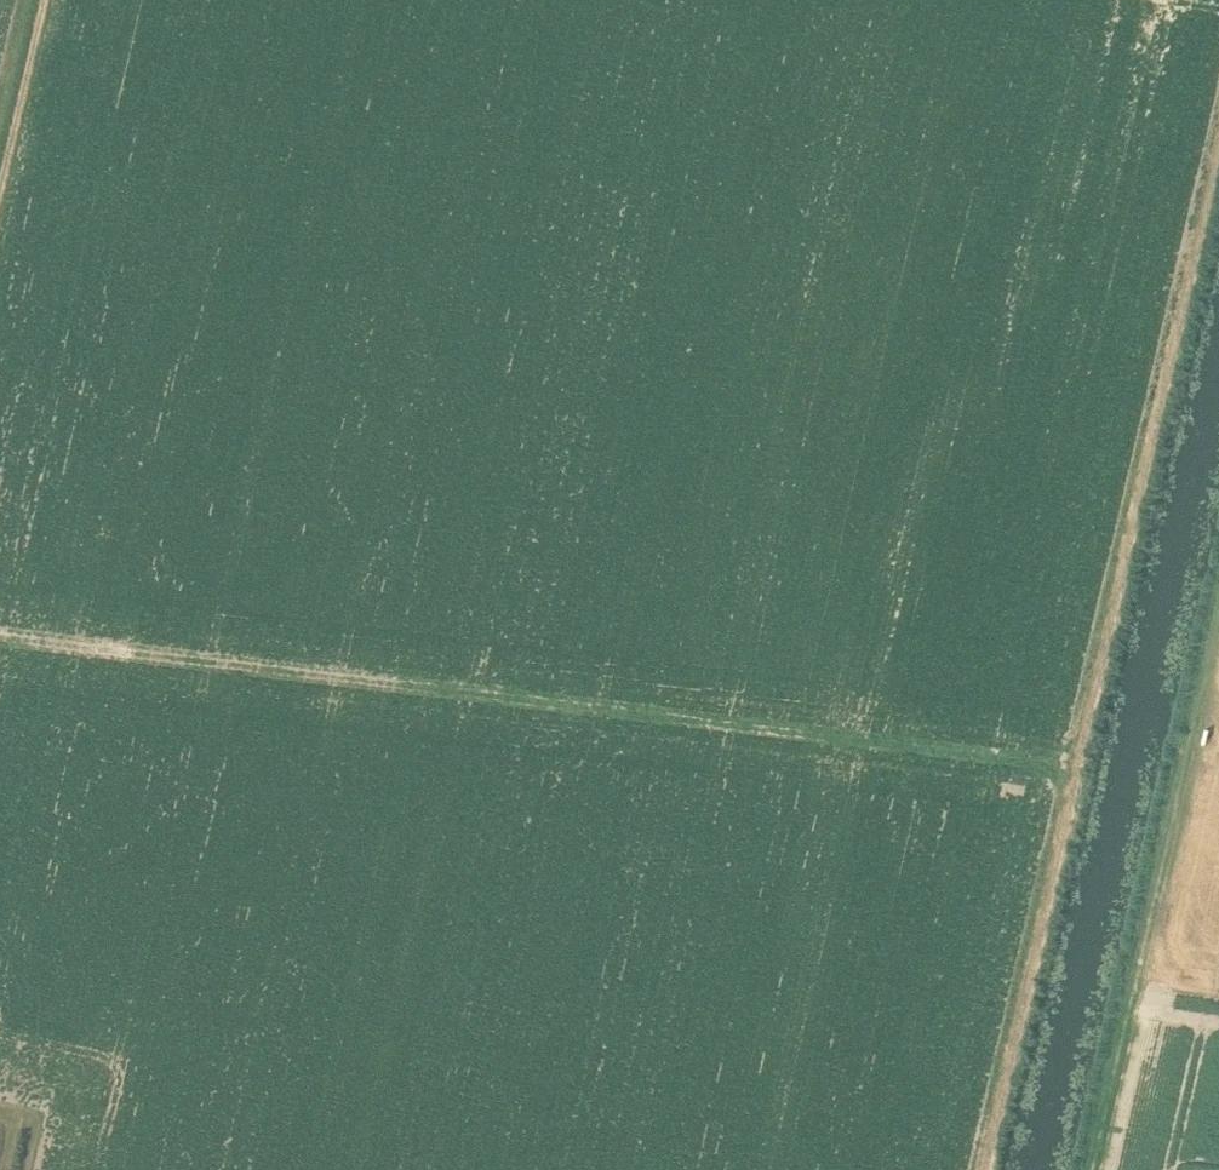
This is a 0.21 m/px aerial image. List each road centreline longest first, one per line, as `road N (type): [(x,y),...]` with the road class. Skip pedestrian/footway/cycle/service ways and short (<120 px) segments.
road 1 (track): [(0,634),(1067,764)]

